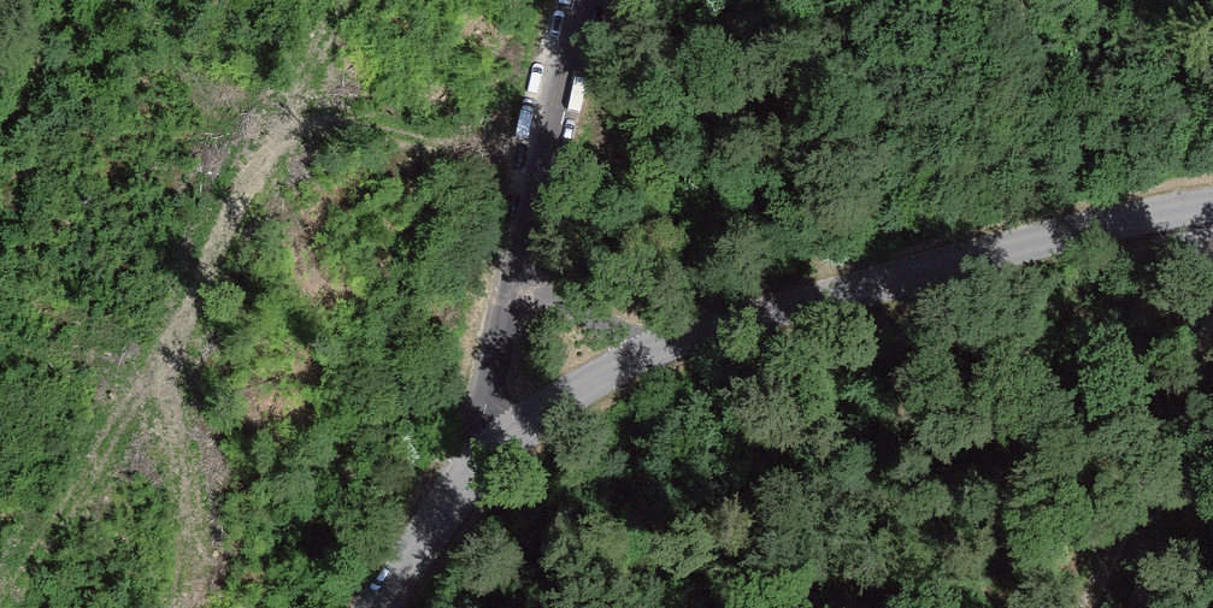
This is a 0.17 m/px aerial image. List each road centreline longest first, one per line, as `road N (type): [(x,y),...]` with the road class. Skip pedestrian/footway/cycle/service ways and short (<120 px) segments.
road 1 (unclassified): [(645,354),(953,263),(1212,206)]
road 2 (track): [(1087,607),(1189,402),(1212,297)]
road 3 (unclassified): [(586,0),(519,273)]
road 4 (unclassified): [(471,469),(593,379),(645,354)]
road 5 (unclassified): [(519,273),(471,469)]
road 6 (unclassified): [(375,607),(471,469)]
road 7 (unclassified): [(645,354),(519,273)]

